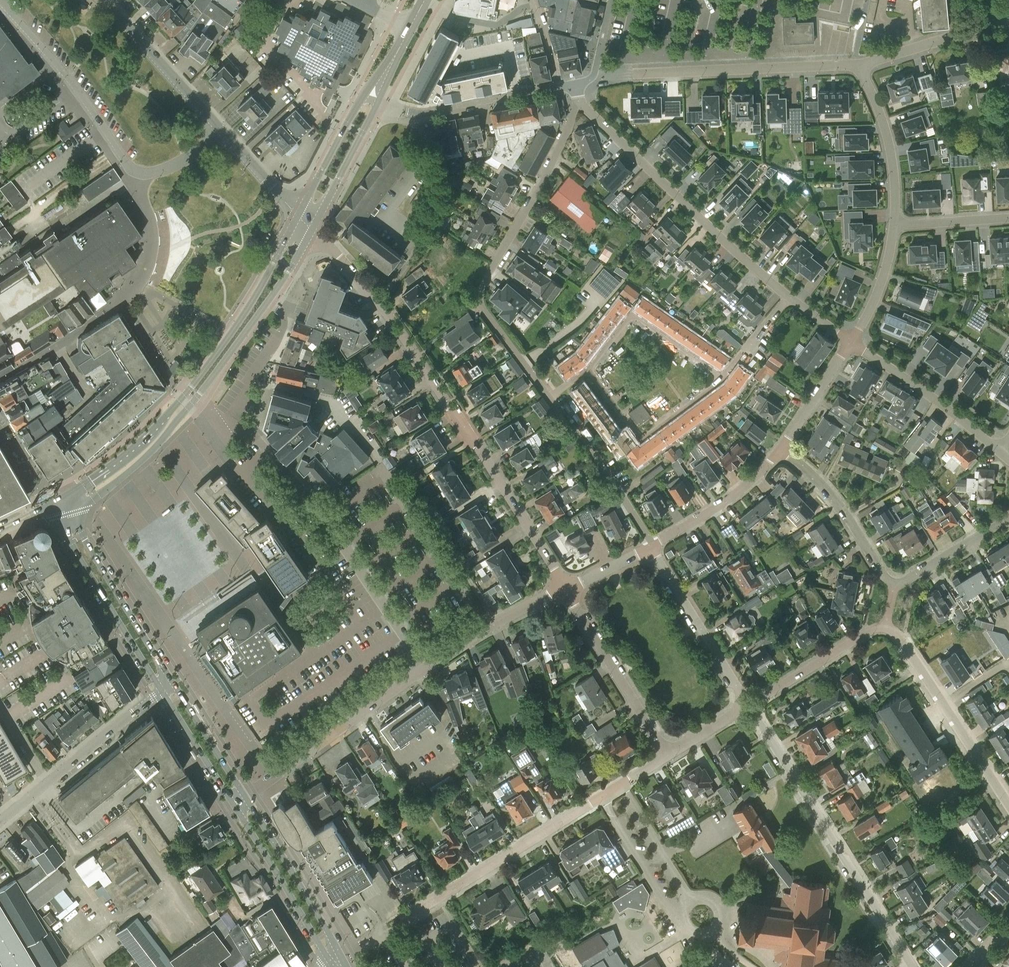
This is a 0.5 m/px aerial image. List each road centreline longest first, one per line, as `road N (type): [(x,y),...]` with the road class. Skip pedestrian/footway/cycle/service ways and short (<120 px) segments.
road 1 (residential): [(565,588),(400,336),(310,229)]
road 2 (residential): [(426,668),(325,517),(237,418),(281,331)]
road 3 (secondary): [(72,514),(143,459),(192,404),(310,229)]
road 4 (secondary): [(298,217),(247,312),(156,430),(63,500)]
road 5 (residential): [(221,131),(166,169),(130,168),(63,73),(0,1)]
road 6 (residential): [(915,966),(748,705)]
road 7 (residential): [(789,297),(578,101),(579,85)]
road 8 (residential): [(593,82),(629,74),(860,67)]
road 9 (residential): [(456,887),(667,756)]
road 10 (residential): [(243,795),(426,668)]
road 11 (secondary): [(50,505),(163,691)]
road 12 (residential): [(378,102),(418,114),(579,85)]
road 13 (secondary): [(174,684),(72,514)]
road 14 (residential): [(565,588),(667,756)]
road 15 (secondary): [(337,960),(330,936),(243,795)]
road 16 (secondary): [(232,801),(337,960)]
road 17 (residential): [(748,705),(649,547)]
road 18 (residential): [(1001,450),(851,341)]
road 19 (residential): [(723,379),(641,436),(586,371)]
road 20 (residential): [(586,371),(636,317),(723,379)]
road 21 (residential): [(221,131),(101,0)]
road 22 (residential): [(895,583),(851,519),(783,449)]
road 23 (residential): [(649,547),(721,507),(783,449)]
road 24 (residential): [(860,67),(891,154),(895,225)]
road 25 (residential): [(426,668),(565,588)]
road 26 (residential): [(748,705),(886,626)]
road 27 (residential): [(860,67),(1008,19)]
road 28 (unclassified): [(47,783),(163,691)]
road 29 (secondary): [(310,229),(378,102)]
road 30 (secondary): [(365,95),(298,217)]
road 31 (secondary): [(243,795),(174,684)]
road 32 (secondary): [(163,691),(232,801)]
road 33 (residential): [(895,583),(1008,520)]
road 34 (residential): [(783,449),(851,341)]
road 35 (residential): [(895,225),(851,341)]
road 36 (residential): [(1008,806),(943,704)]

